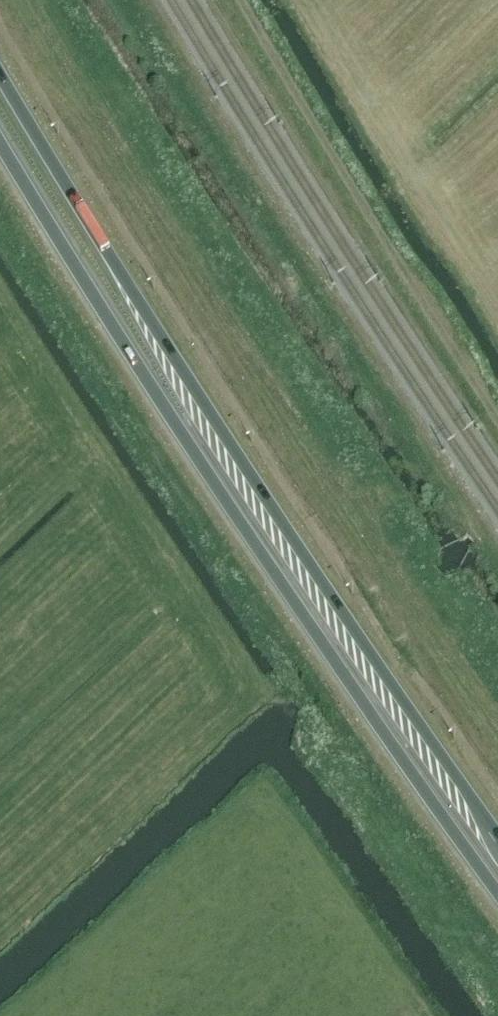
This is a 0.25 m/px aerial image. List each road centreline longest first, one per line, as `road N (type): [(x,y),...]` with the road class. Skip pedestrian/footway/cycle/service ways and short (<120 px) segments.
road 1 (trunk): [(497,844),(308,567),(0,79)]
road 2 (trunk): [(0,147),(256,546),(497,893)]

